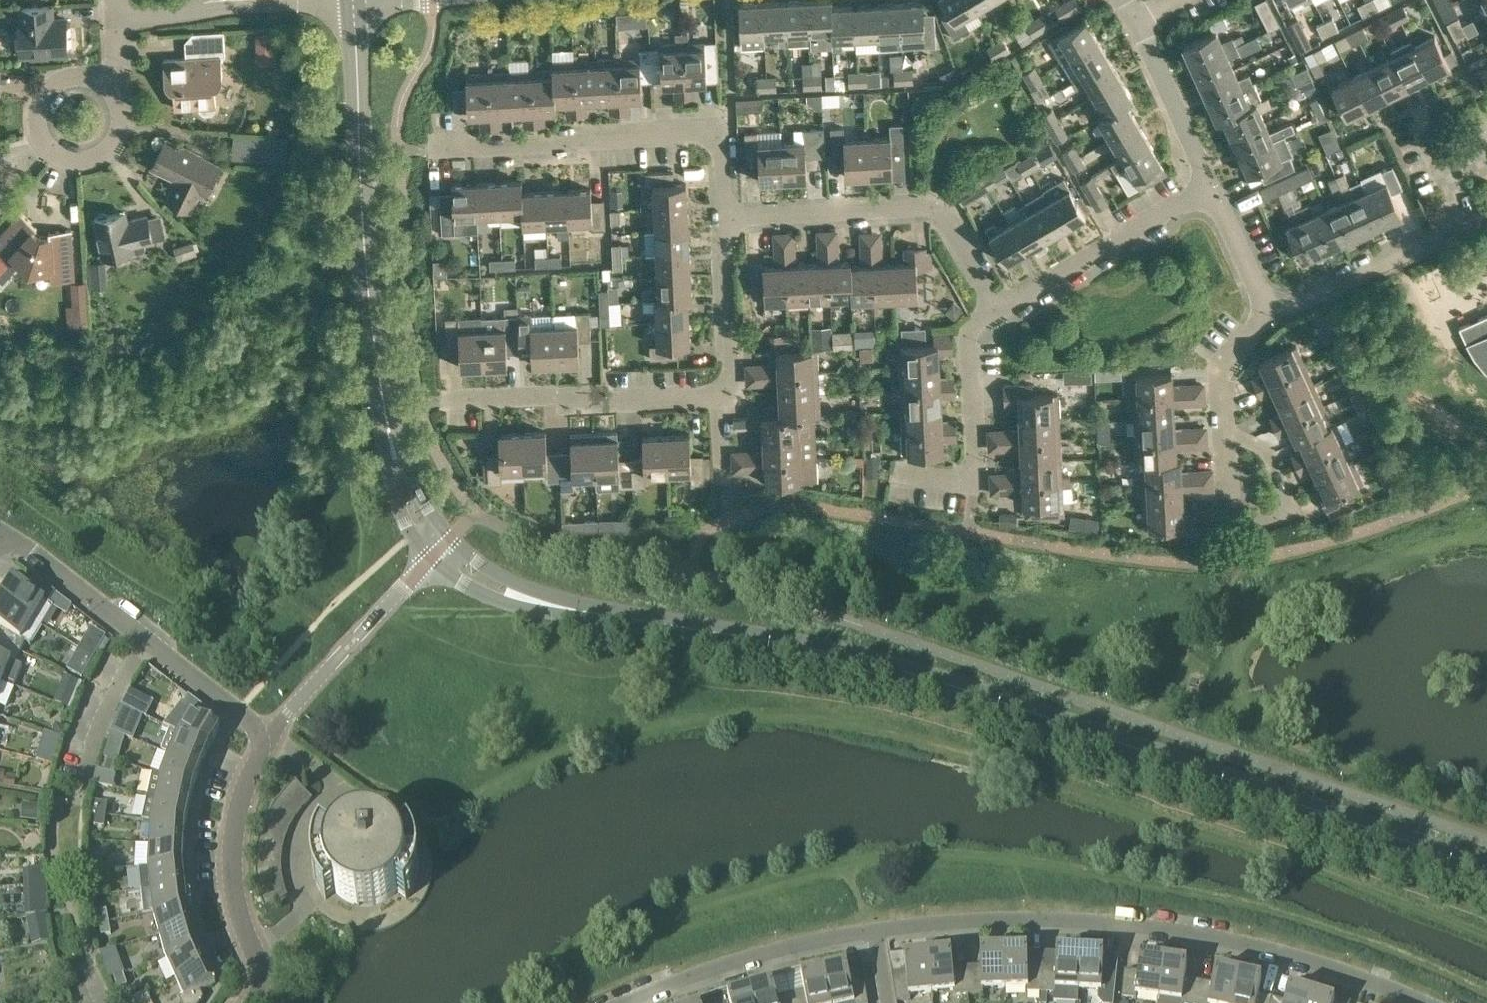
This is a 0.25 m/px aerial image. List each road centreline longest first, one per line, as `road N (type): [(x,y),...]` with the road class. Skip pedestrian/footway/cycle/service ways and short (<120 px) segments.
road 1 (tertiary): [(1486,871),(927,680),(812,650),(537,606),(481,583),(439,550)]
road 2 (tertiary): [(439,550),(404,494),(380,411),(352,0)]
road 3 (residential): [(1423,1002),(1291,956),(1166,930),(997,920),(876,930)]
road 4 (residential): [(426,149),(717,131),(726,216)]
road 5 (residential): [(263,742),(0,535)]
road 6 (residential): [(726,216),(935,212),(997,308)]
road 7 (residential): [(1269,302),(1292,305),(1446,232),(1456,212),(1456,153),(1486,134)]
road 8 (residential): [(441,401),(724,394)]
road 9 (residential): [(253,1002),(259,967),(232,891),(232,851),(263,742)]
road 10 (residential): [(895,468),(975,479),(970,330),(997,308)]
road 11 (residential): [(263,742),(439,550)]
road 12 (residential): [(876,930),(724,967),(627,1002)]
road 13 (residential): [(997,308),(1209,185)]
road 14 (unclassified): [(66,71),(40,89),(32,120),(44,147),(69,161),(98,157),(119,137),(124,109),(111,83)]
road 15 (residential): [(724,394),(733,390),(726,216)]
road 16 (residential): [(1209,185),(1141,23)]
road 17 (residential): [(1225,433),(1265,448),(1290,509),(1231,527)]
road 18 (residential): [(1225,433),(1223,367),(1269,302)]
road 19 (residential): [(1269,302),(1209,185)]

